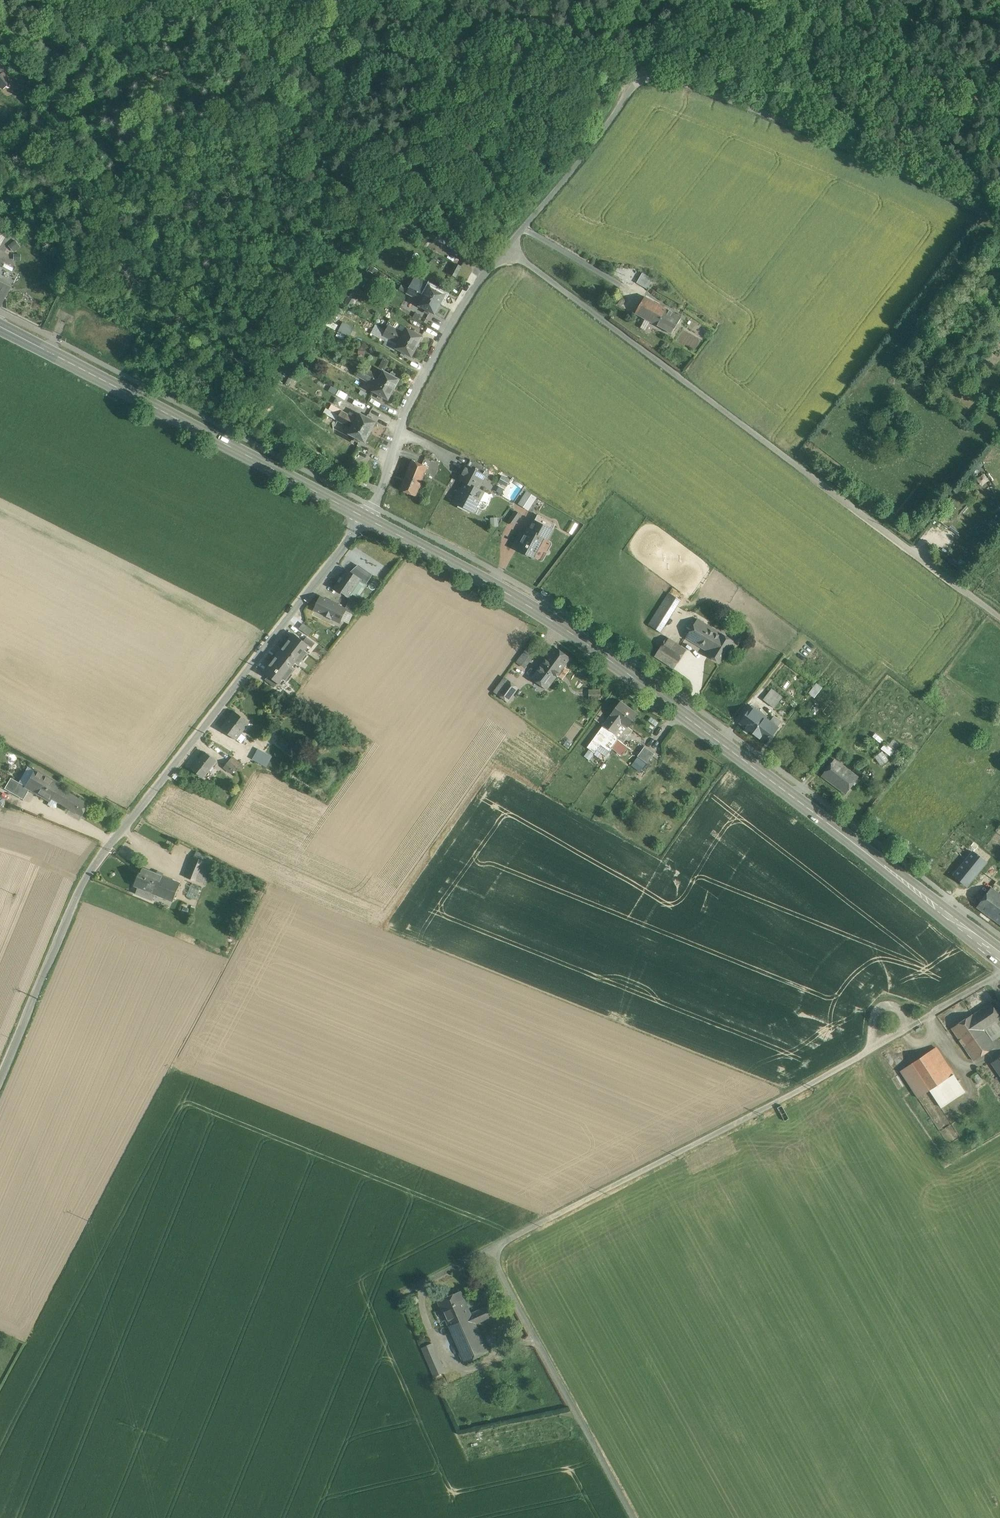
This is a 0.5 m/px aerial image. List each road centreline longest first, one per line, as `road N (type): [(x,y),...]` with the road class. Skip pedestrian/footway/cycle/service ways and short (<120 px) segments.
road 1 (primary): [(999,956),(607,658),(366,517)]
road 2 (unclassified): [(636,1517),(488,1251),(873,1050)]
road 3 (unclassified): [(366,517),(88,874),(0,1079)]
road 4 (track): [(999,614),(507,245)]
road 5 (track): [(373,506),(445,333),(635,80)]
road 6 (primary): [(366,517),(0,326)]
road 7 (track): [(652,62),(999,219)]
road 8 (track): [(525,223),(636,290)]
road 9 (track): [(999,49),(885,0)]

